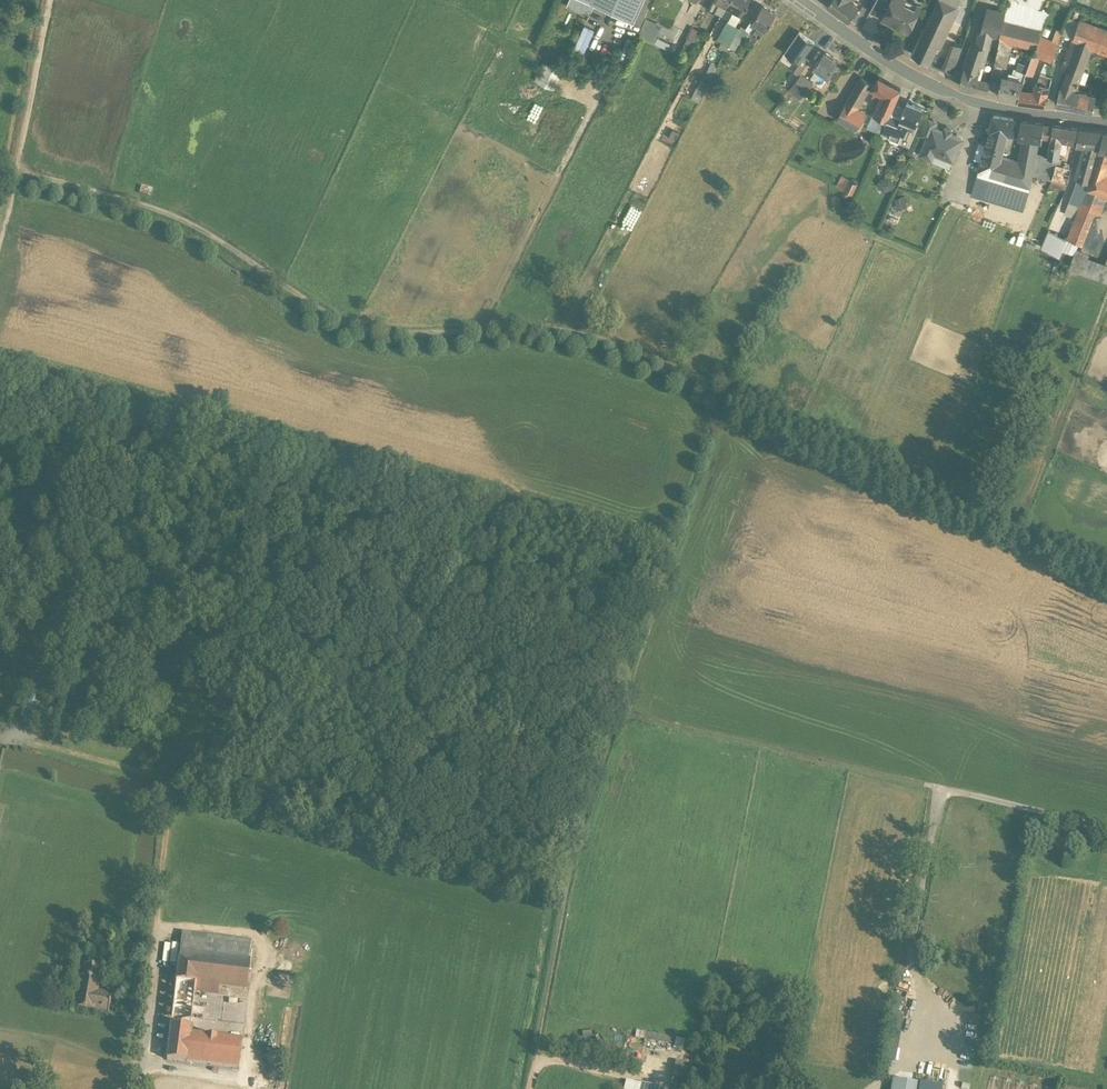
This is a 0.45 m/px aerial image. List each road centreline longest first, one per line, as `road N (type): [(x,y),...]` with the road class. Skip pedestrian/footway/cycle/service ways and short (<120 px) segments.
road 1 (track): [(21,172),(187,225),(342,325),(411,336),(571,337),(731,395)]
road 2 (track): [(539,1060),(586,826),(725,412)]
road 3 (track): [(731,395),(1106,565)]
road 4 (track): [(171,784),(199,501),(216,438)]
road 5 (tertiary): [(799,0),(936,86),(996,107),(1106,124)]
road 6 (track): [(926,788),(627,714)]
road 7 (track): [(1025,524),(1106,314)]
road 8 (track): [(0,742),(171,784)]
road 9 (track): [(52,0),(21,172)]
road 10 (track): [(156,938),(171,784)]
road 11 (track): [(636,1083),(539,1060),(533,1088)]

